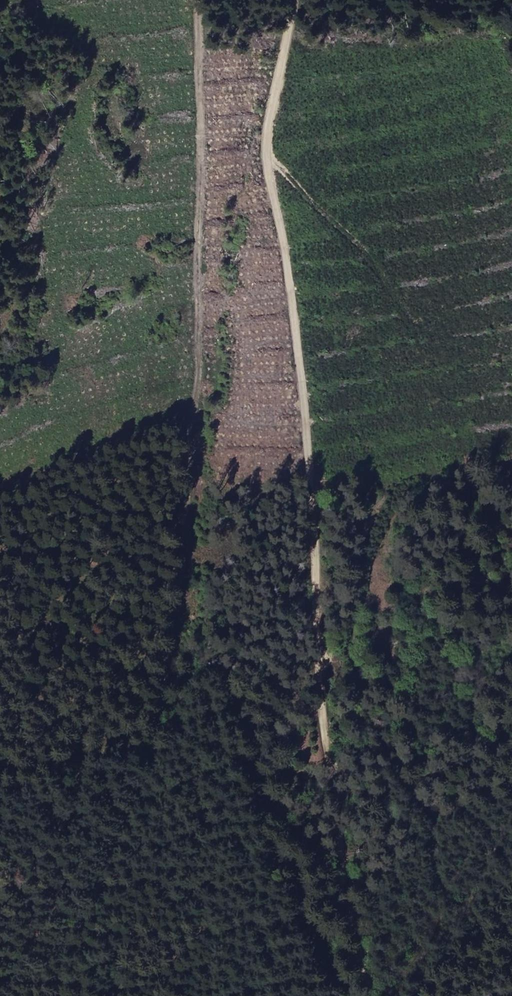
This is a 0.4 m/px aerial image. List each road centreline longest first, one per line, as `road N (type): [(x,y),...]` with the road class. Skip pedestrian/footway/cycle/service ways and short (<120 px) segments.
road 1 (track): [(203,0),(197,41),(213,156),(210,360),(197,436),(200,595),(176,713),(137,828),(40,995)]
road 2 (track): [(372,995),(343,740),(325,478),(278,169),(296,0)]

